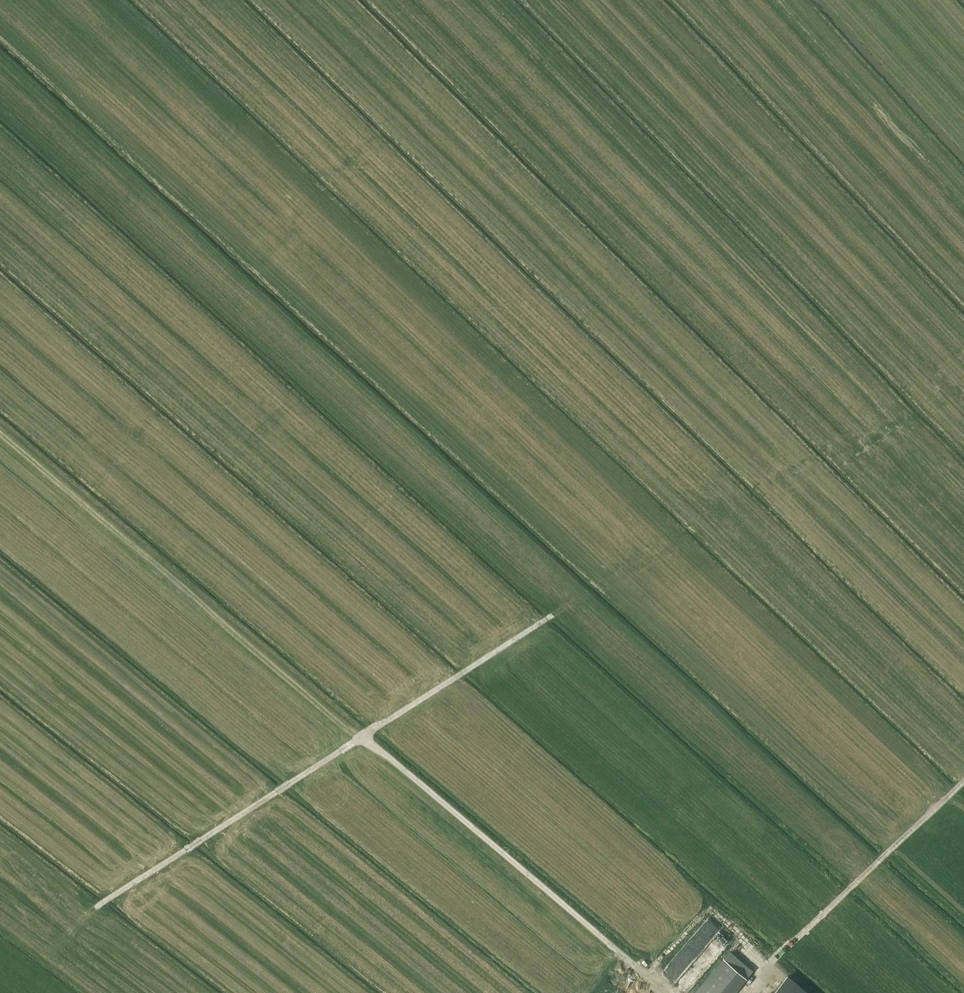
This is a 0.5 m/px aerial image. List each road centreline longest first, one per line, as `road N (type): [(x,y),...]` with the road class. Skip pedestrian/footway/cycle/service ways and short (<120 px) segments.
road 1 (track): [(188,846),(534,625)]
road 2 (track): [(666,992),(368,736)]

